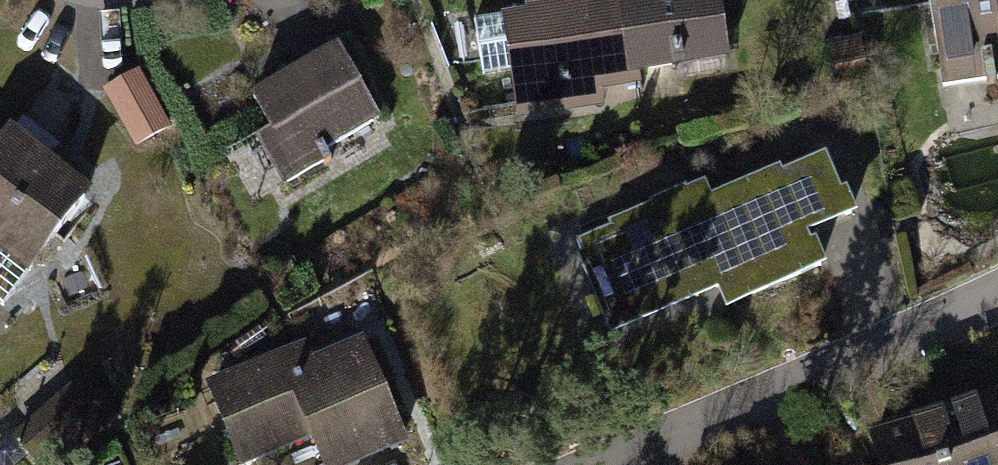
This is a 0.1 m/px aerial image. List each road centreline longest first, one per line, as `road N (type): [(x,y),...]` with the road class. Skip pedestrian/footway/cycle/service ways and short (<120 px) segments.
road 1 (residential): [(997,290),(566,464)]

